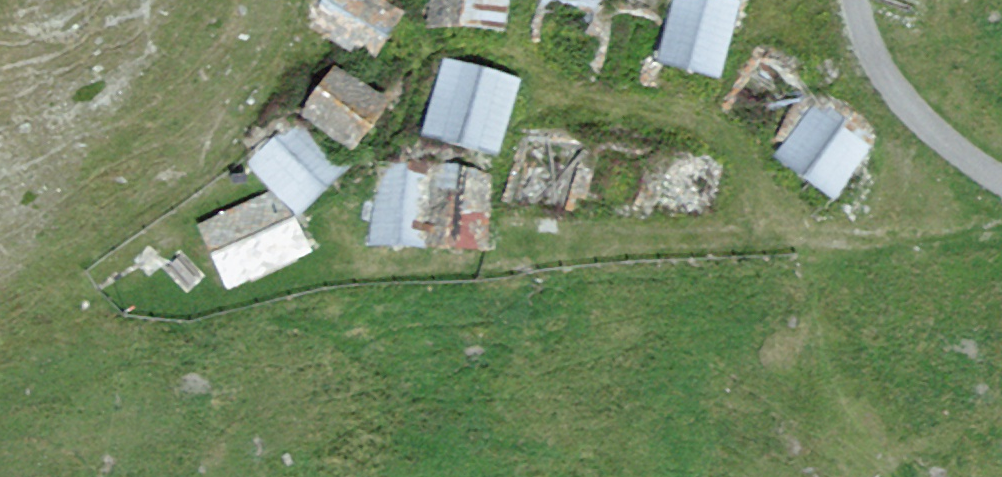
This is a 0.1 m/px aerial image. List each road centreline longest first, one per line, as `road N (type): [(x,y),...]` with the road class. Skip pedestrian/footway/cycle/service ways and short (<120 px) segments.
road 1 (track): [(1001,227),(898,243),(512,258)]
road 2 (track): [(788,246),(739,159),(661,119),(548,102)]
road 3 (track): [(1001,189),(914,125),(865,52),(853,0)]

